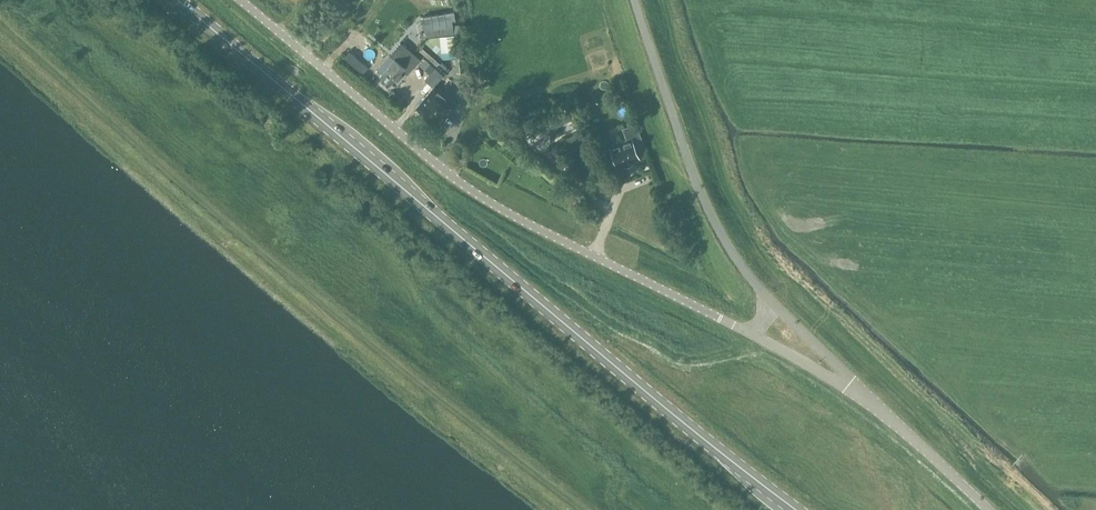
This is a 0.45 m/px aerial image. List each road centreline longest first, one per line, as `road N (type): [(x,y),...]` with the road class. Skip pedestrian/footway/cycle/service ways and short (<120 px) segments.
road 1 (primary): [(792,509),(181,0)]
road 2 (unclassified): [(751,334),(514,217),(446,174),(241,0)]
road 3 (unclassified): [(771,305),(704,204),(636,0)]
road 4 (unclassified): [(988,509),(866,398)]
road 5 (unclassified): [(866,398),(771,305)]
road 6 (unclassified): [(866,398),(751,334)]

